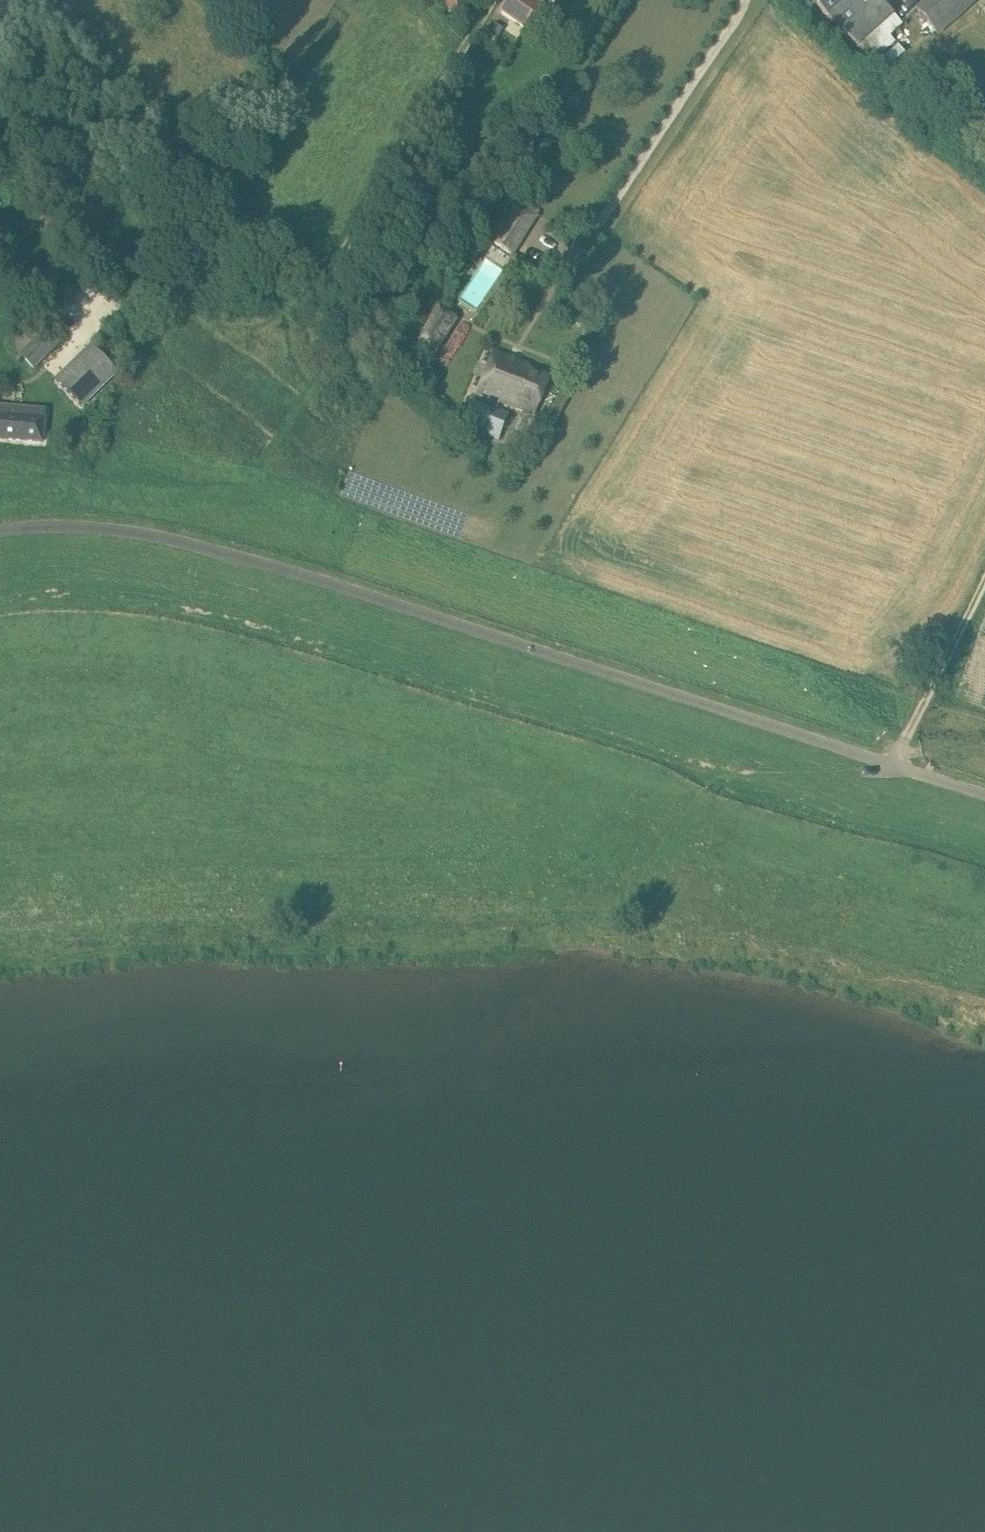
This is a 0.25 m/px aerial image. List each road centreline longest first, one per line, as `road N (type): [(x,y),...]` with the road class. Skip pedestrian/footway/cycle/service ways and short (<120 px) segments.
road 1 (unclassified): [(94,324),(189,237),(228,243),(283,283),(312,279),(338,262),(493,0)]
road 2 (unclassified): [(574,258),(743,0)]
road 3 (track): [(895,767),(984,587)]

